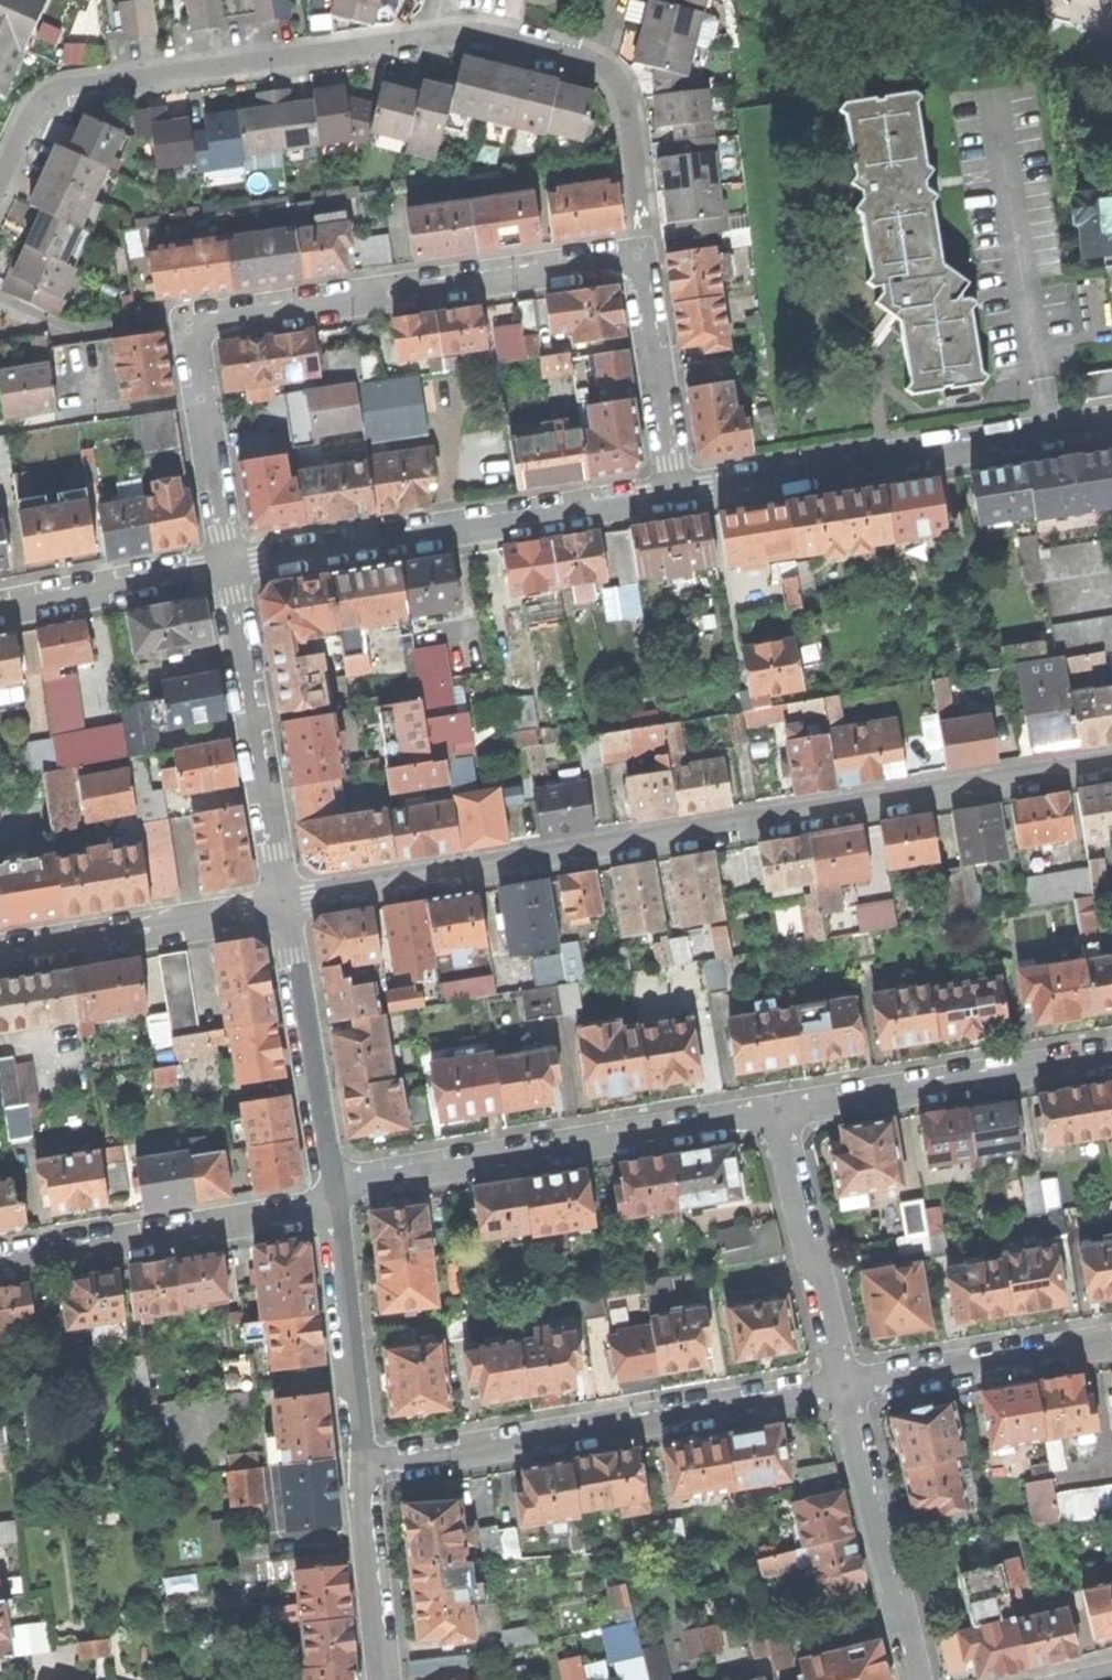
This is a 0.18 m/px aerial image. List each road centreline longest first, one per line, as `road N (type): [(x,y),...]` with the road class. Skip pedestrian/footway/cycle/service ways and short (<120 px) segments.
road 1 (residential): [(1111,766),(284,904)]
road 2 (residential): [(203,395),(196,347),(201,328),(219,317),(613,259),(635,267)]
road 3 (residential): [(846,1383),(363,1467)]
road 4 (residential): [(0,180),(36,105),(63,87),(431,32)]
road 5 (residential): [(330,1183),(779,1109)]
road 6 (residential): [(228,564),(674,493)]
road 7 (residential): [(674,493),(1111,423)]
road 8 (residential): [(284,904),(228,564)]
road 9 (residential): [(0,1261),(333,1205)]
road 10 (residential): [(779,1109),(1111,1055)]
road 11 (residential): [(846,1383),(920,1679)]
road 12 (residential): [(284,904),(0,952)]
road 13 (residential): [(330,1183),(284,904)]
road 14 (residential): [(779,1109),(846,1383)]
road 15 (residential): [(1111,1340),(846,1383)]
road 16 (residential): [(363,1467),(333,1205)]
road 17 (residential): [(0,607),(228,564)]
road 18 (residential): [(635,267),(674,493)]
road 19 (residential): [(597,62),(615,76),(628,115),(640,233),(635,267)]
road 20 (residential): [(387,1679),(363,1467)]
road 21 (residential): [(203,395),(0,427)]
road 22 (residential): [(228,564),(203,395)]
road 23 (residential): [(431,32),(503,32),(597,62)]

